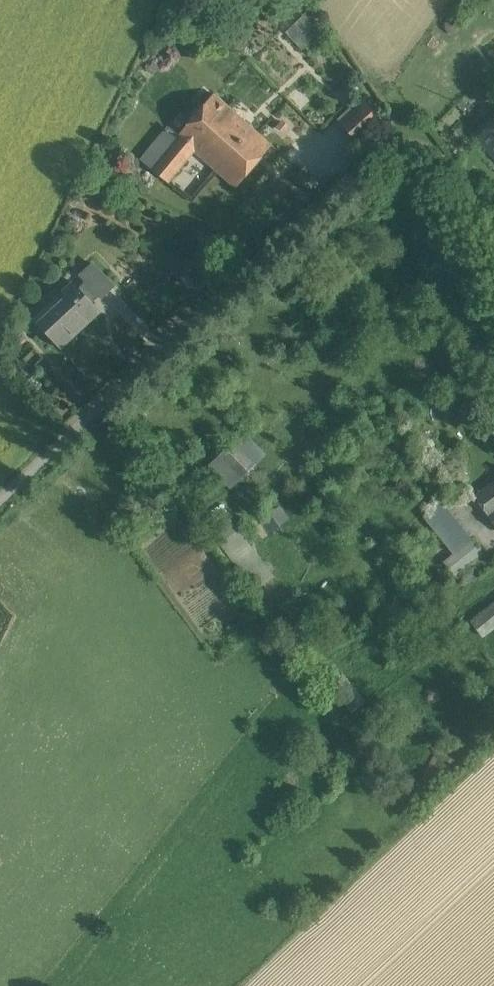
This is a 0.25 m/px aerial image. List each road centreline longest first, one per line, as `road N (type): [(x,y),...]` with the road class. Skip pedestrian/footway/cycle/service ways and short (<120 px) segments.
road 1 (unclassified): [(0,501),(348,180),(394,157),(436,150),(493,215)]

